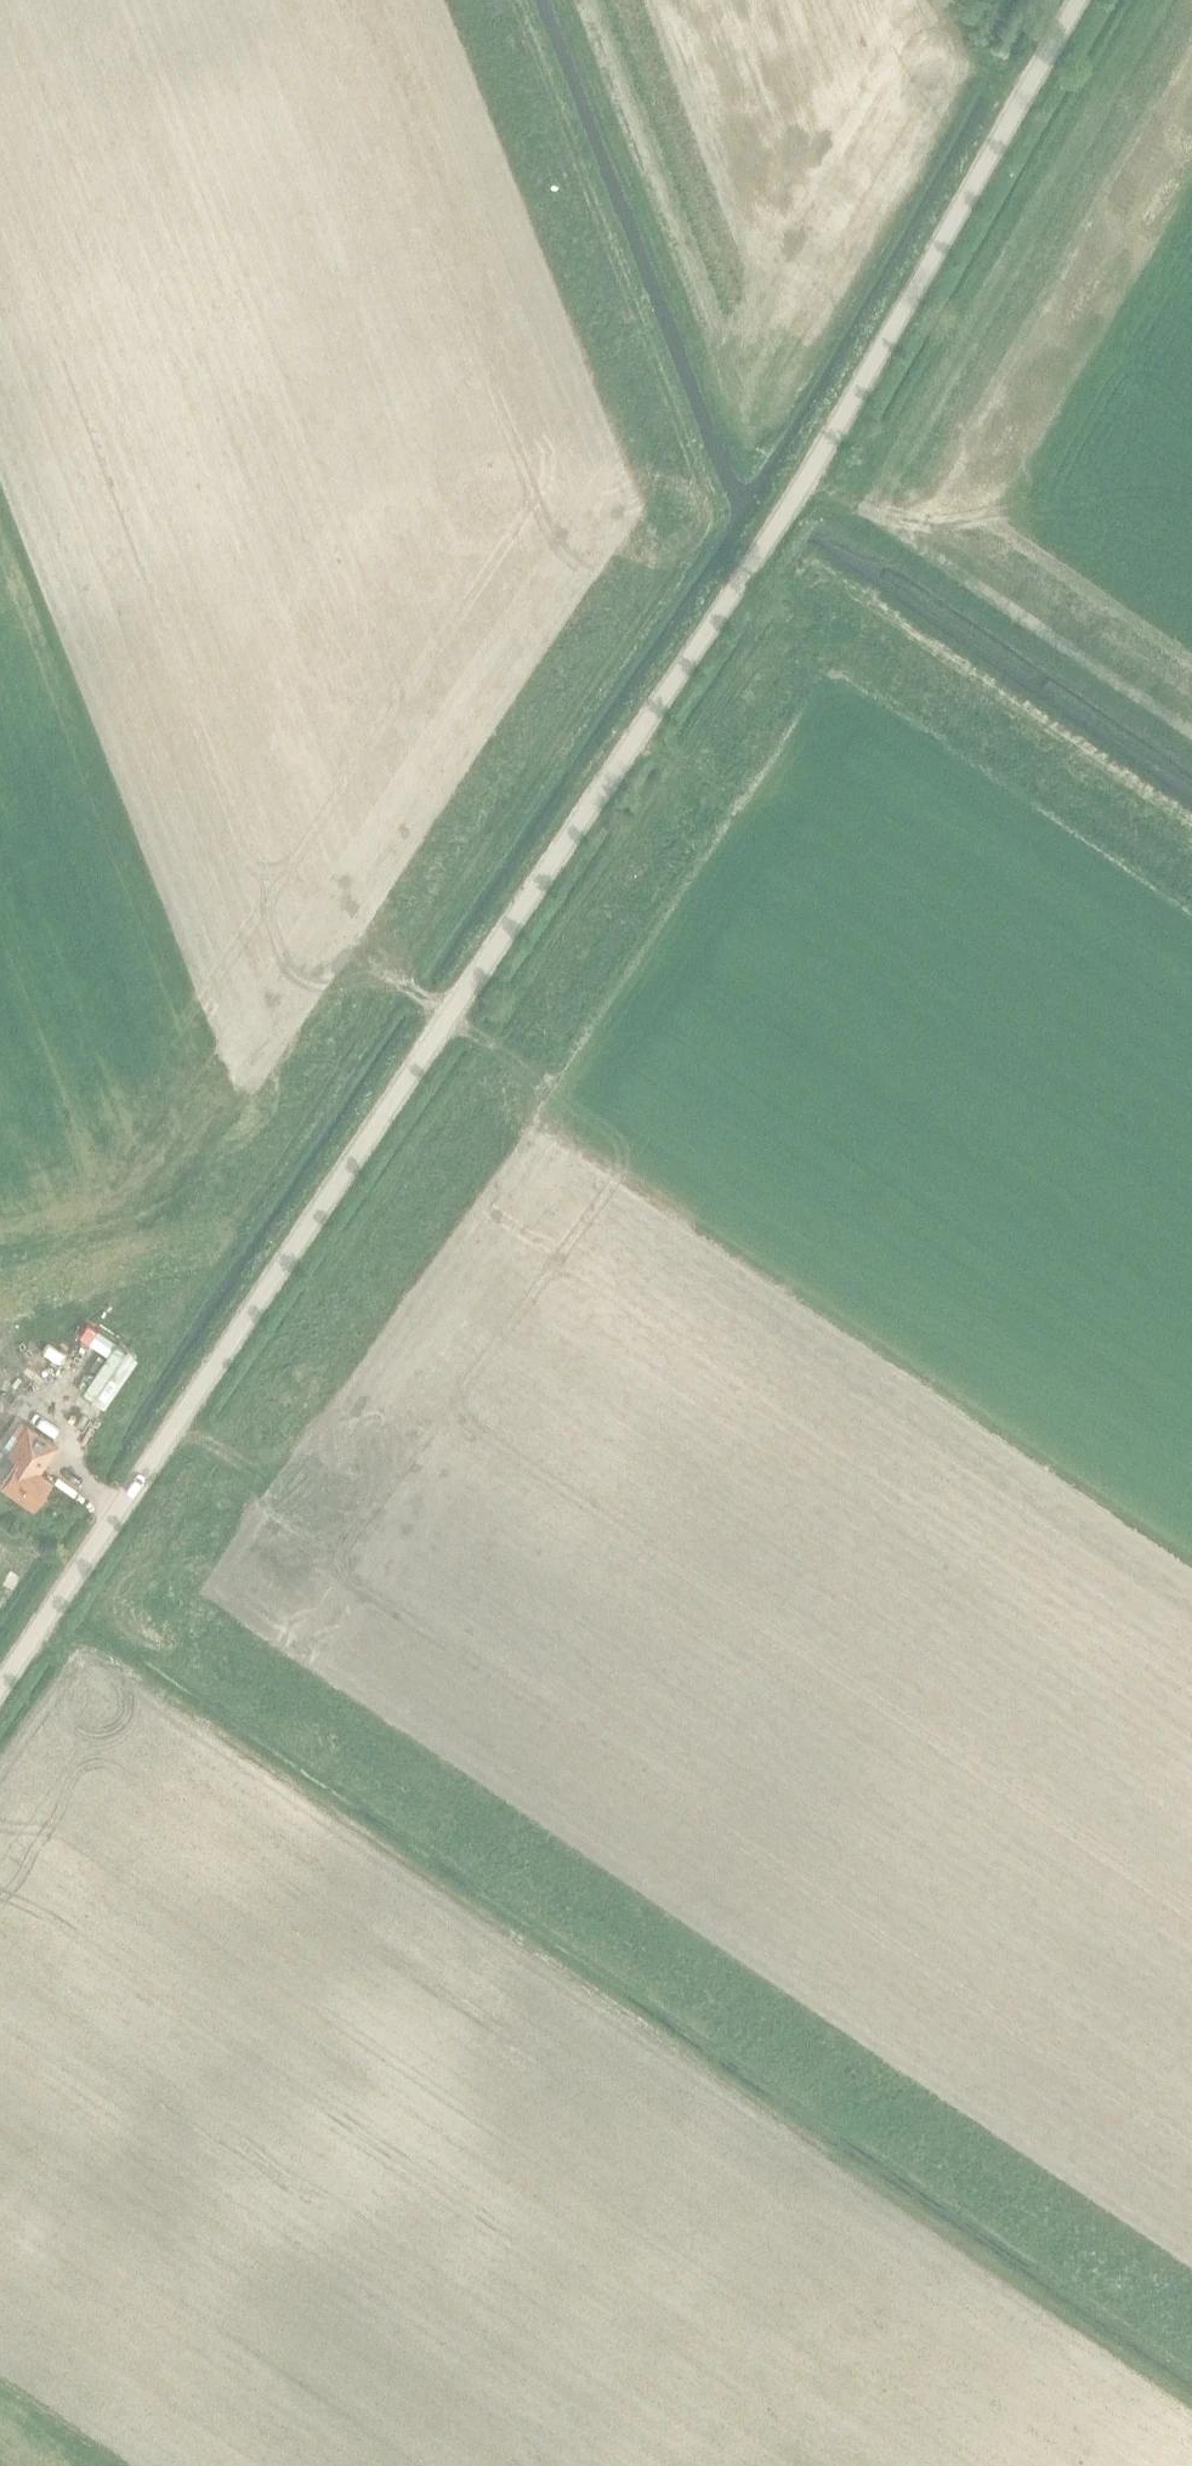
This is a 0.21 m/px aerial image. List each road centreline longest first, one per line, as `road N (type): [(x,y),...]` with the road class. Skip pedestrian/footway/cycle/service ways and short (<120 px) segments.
road 1 (tertiary): [(0,1685),(762,544),(1076,0)]

